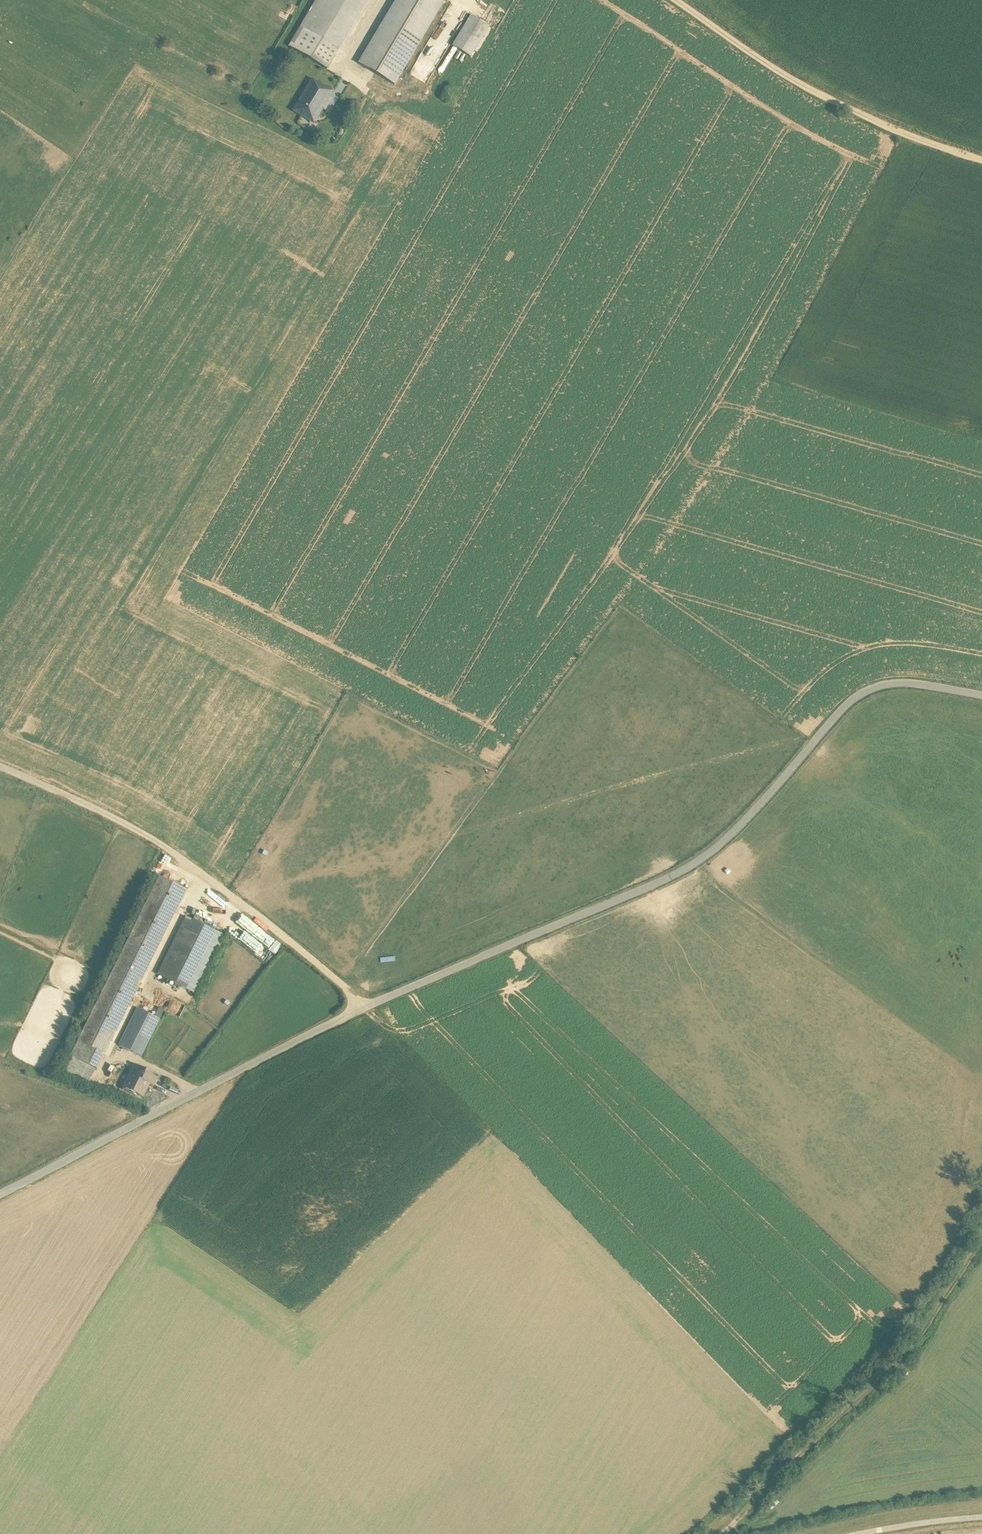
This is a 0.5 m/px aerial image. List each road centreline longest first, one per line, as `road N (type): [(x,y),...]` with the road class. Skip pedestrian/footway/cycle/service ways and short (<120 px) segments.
road 1 (unclassified): [(0,1197),(365,1009),(679,876),(728,843),(869,691),(912,687),(981,697)]
road 2 (track): [(0,772),(141,836),(365,1009)]
road 3 (track): [(981,1218),(956,1281),(900,1360),(735,1522)]
road 4 (track): [(674,0),(825,99),(981,162)]

